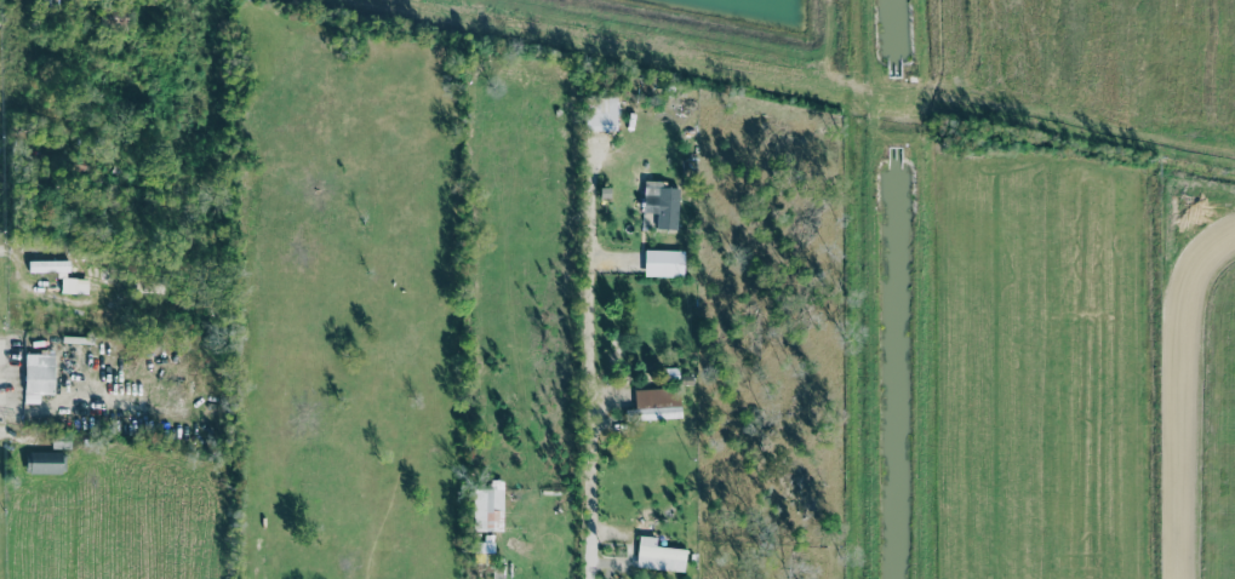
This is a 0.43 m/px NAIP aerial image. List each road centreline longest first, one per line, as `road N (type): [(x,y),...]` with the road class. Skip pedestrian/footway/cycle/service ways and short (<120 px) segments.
road 1 (residential): [(590,578),(591,148)]

